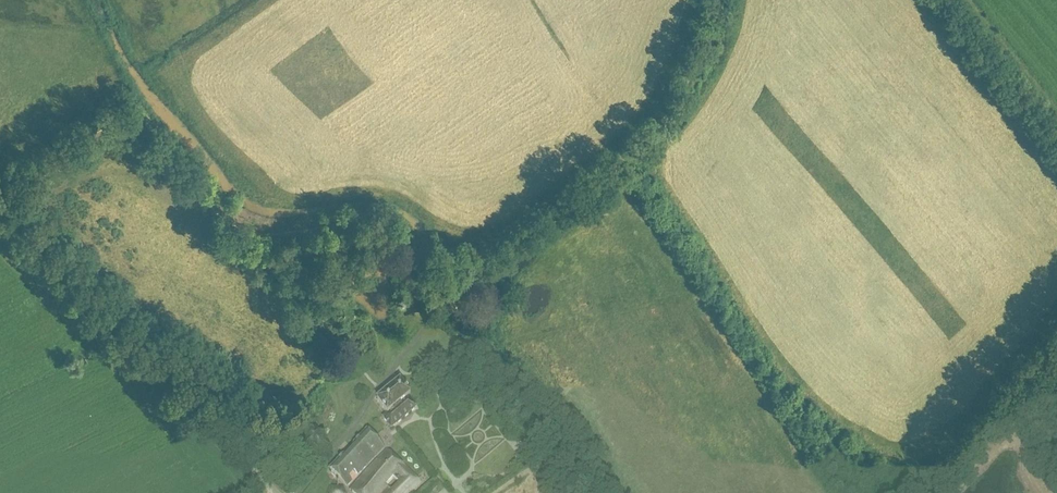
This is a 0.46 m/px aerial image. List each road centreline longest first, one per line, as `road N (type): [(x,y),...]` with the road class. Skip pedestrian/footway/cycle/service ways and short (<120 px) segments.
road 1 (unclassified): [(261,475),(0,194)]

